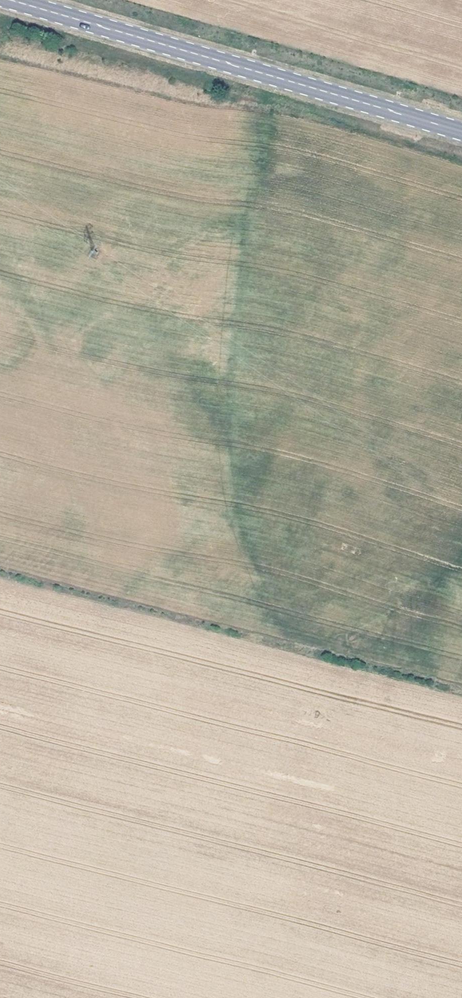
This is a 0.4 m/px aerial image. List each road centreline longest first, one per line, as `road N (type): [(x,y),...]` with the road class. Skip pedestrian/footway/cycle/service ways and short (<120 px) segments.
road 1 (primary): [(461,135),(8,0)]

